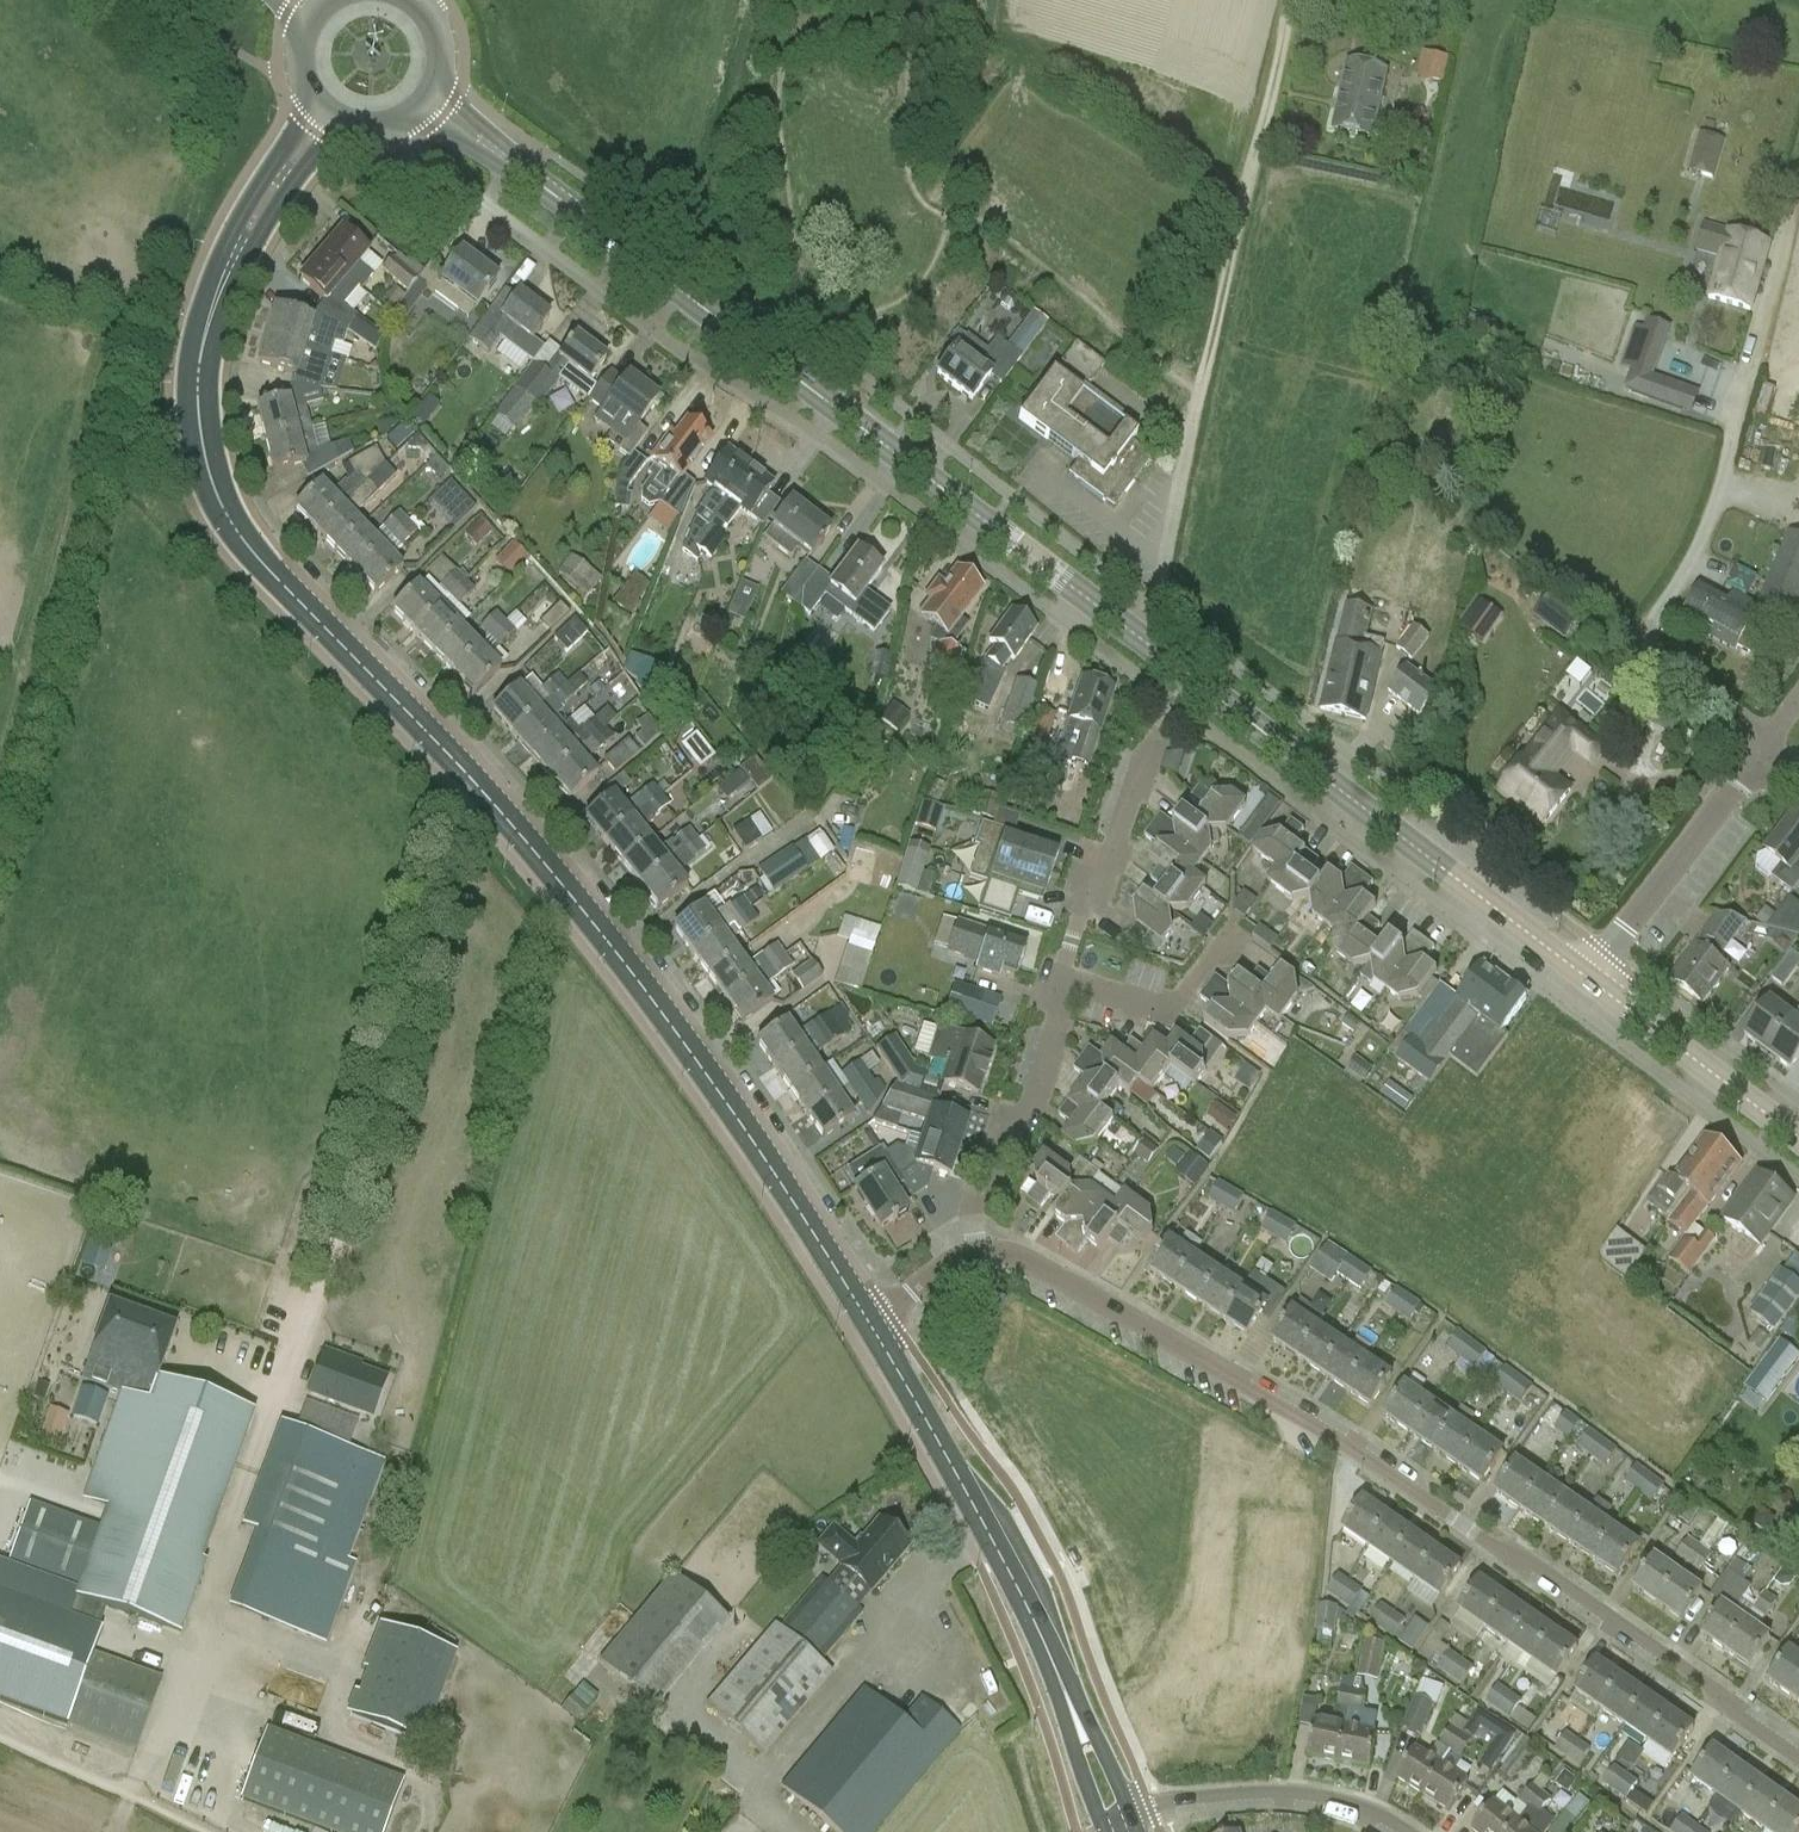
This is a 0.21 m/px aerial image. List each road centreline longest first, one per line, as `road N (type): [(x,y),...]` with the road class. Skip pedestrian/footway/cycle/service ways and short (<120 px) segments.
road 1 (primary): [(1204,686),(427,96)]
road 2 (residential): [(977,1252),(1011,1252),(1367,1457),(1620,1622),(1798,1757)]
road 3 (secondary): [(467,778),(253,552),(224,512),(208,460),(199,397),(204,339),(223,279),(330,107)]
road 4 (secondary): [(868,1318),(746,1128),(467,778)]
road 5 (secondary): [(1122,1821),(1011,1572),(868,1318)]
road 6 (unclassified): [(310,1307),(467,778)]
road 7 (primary): [(1588,980),(1204,686)]
road 8 (residential): [(1067,983),(1054,979),(1132,784),(1204,686)]
road 9 (residential): [(1402,1831),(1380,1815),(1321,1798),(1249,1794),(1179,1800),(1122,1821)]
road 10 (residential): [(977,1252),(975,1216),(996,1147),(1025,1118),(1067,983)]
road 11 (residential): [(1588,980),(1757,759)]
road 12 (primary): [(1798,1143),(1588,980)]
road 13 (residential): [(1067,983),(1169,1011),(1237,932)]
road 14 (residential): [(868,1318),(977,1252)]

